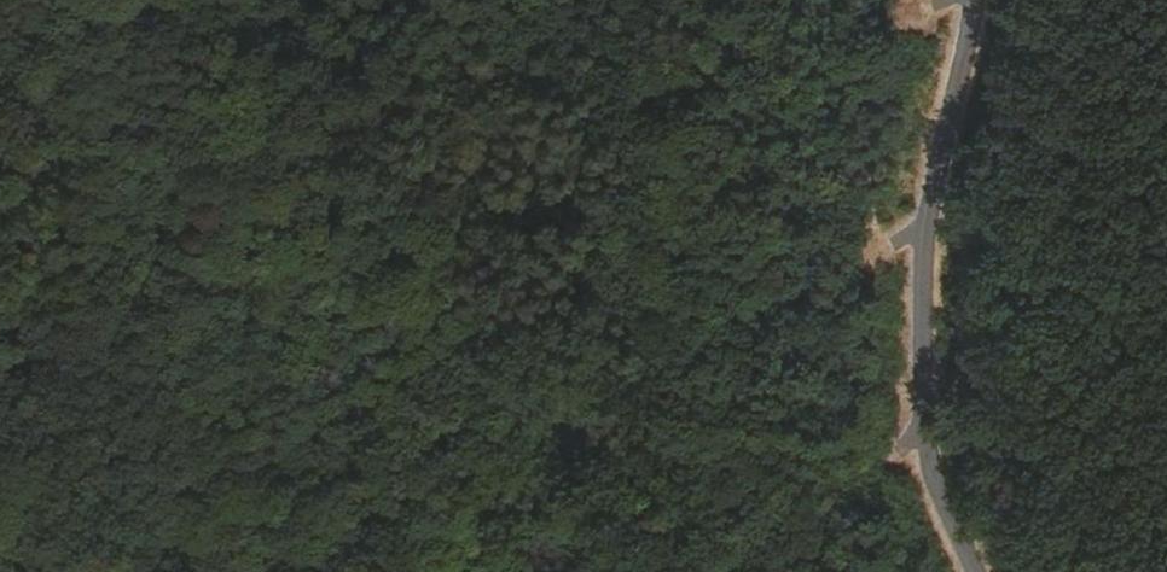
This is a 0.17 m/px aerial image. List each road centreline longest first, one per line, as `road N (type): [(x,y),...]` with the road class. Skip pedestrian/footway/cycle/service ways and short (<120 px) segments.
road 1 (unclassified): [(977,0),(937,293),(936,437),(990,571)]

